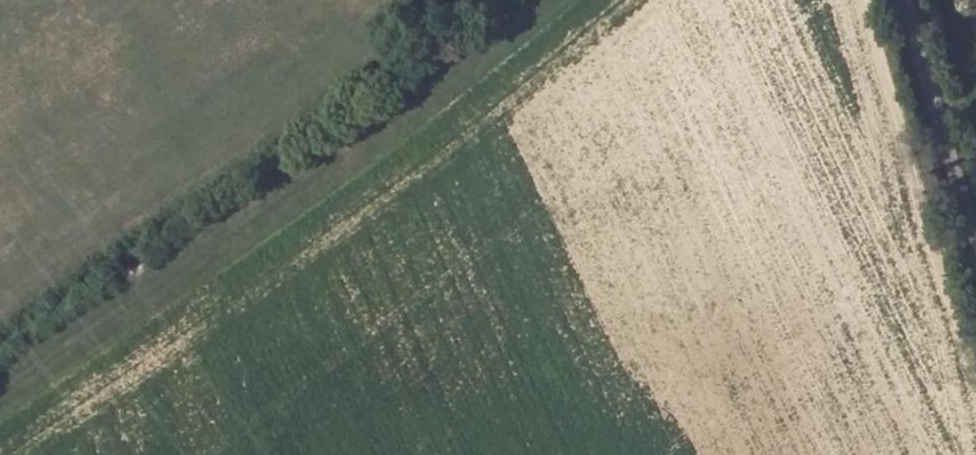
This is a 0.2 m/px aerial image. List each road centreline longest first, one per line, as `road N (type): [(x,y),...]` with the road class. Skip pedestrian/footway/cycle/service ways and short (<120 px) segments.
road 1 (track): [(529,0),(392,110),(0,388)]
road 2 (unclassified): [(975,265),(901,0)]

